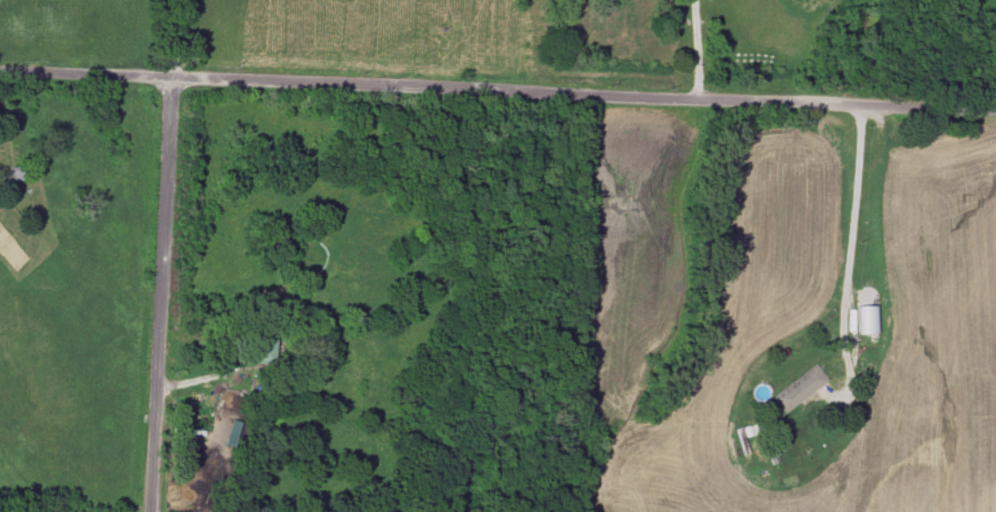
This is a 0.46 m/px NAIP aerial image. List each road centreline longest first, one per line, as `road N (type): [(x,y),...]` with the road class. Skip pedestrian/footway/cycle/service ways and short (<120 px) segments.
road 1 (residential): [(0,64),(995,108)]
road 2 (residential): [(166,72),(144,511)]

